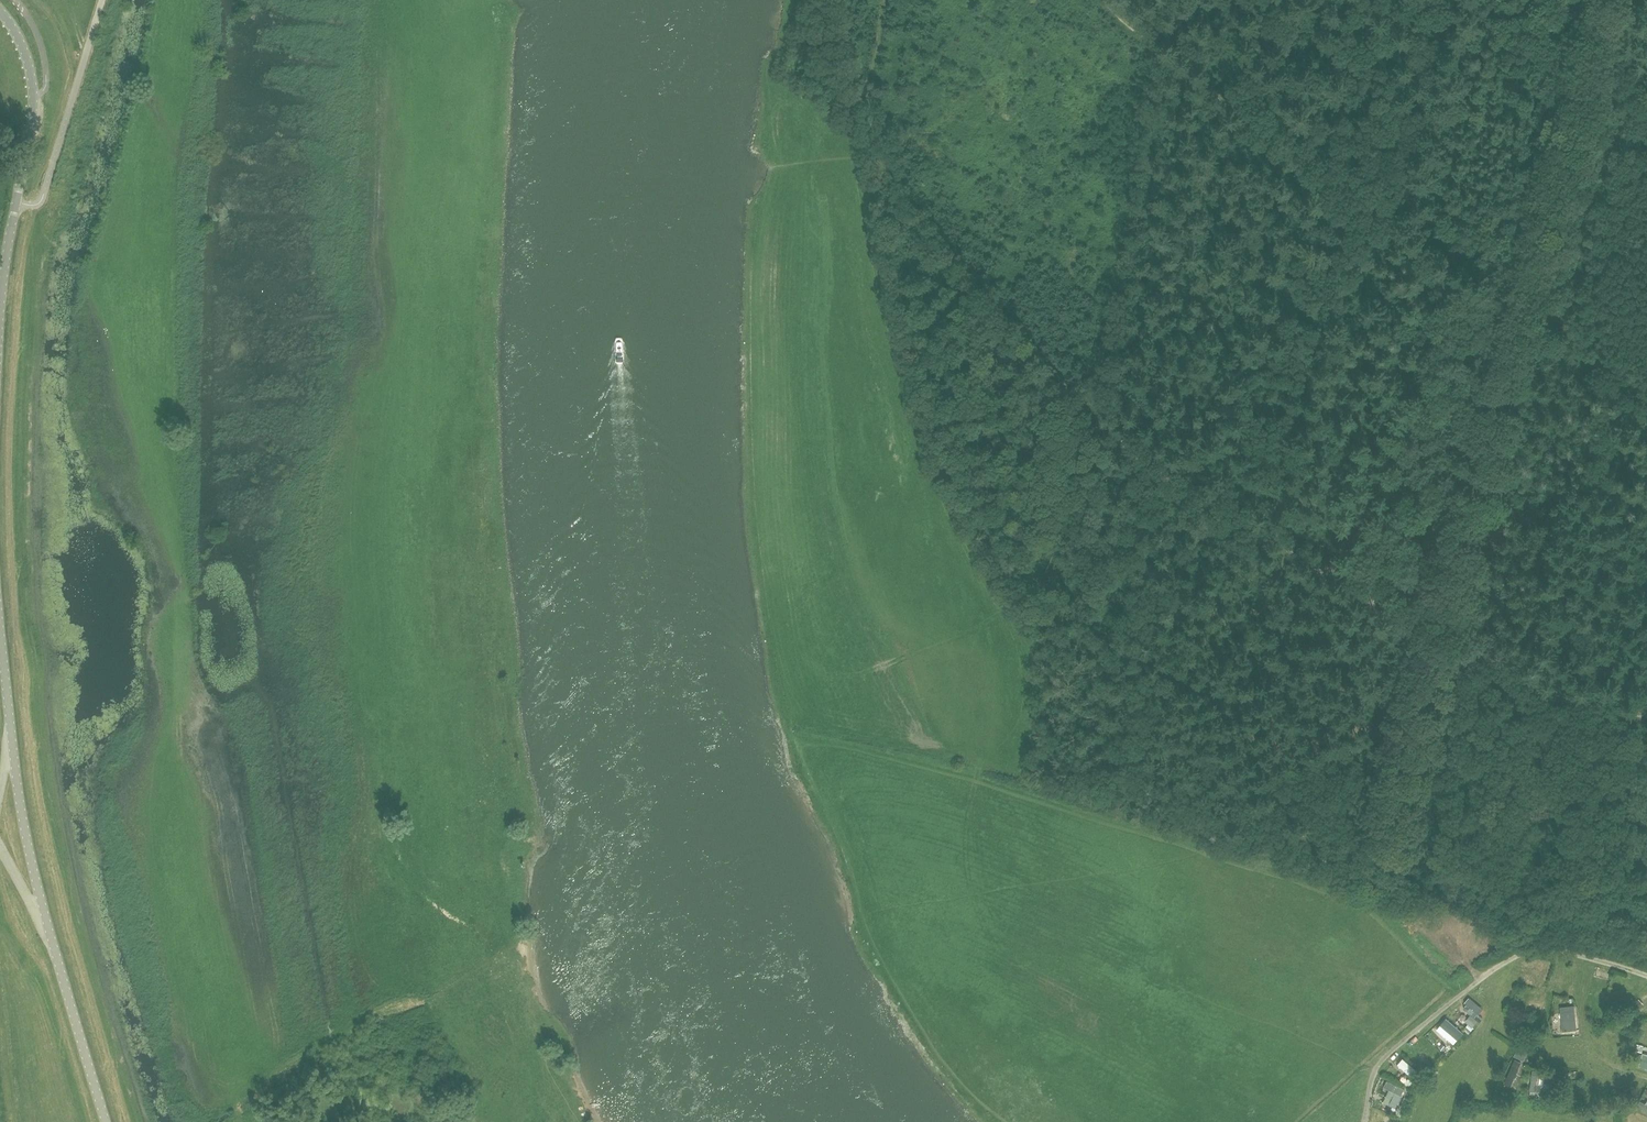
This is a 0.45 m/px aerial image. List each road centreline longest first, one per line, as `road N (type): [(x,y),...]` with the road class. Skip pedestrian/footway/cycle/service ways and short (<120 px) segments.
road 1 (track): [(1438,632),(1152,459),(874,151)]
road 2 (track): [(1008,606),(1025,595),(1042,555),(1051,402),(1063,391),(1090,393),(1109,373),(1158,40)]
road 3 (tertiary): [(107,1121),(36,883),(1,662)]
road 4 (tertiary): [(0,312),(35,96),(22,44),(0,11)]
road 5 (track): [(1284,545),(1259,846)]
road 6 (track): [(1646,722),(1547,686),(1438,632)]

